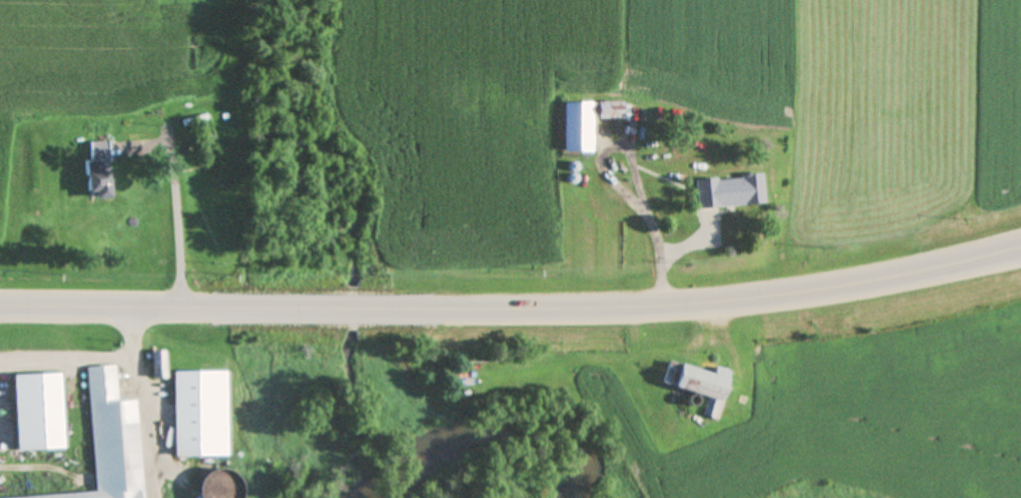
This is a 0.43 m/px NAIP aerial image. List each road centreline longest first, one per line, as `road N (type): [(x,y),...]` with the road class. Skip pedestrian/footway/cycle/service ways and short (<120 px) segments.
road 1 (primary): [(0,305),(664,305),(829,287),(1020,242)]

